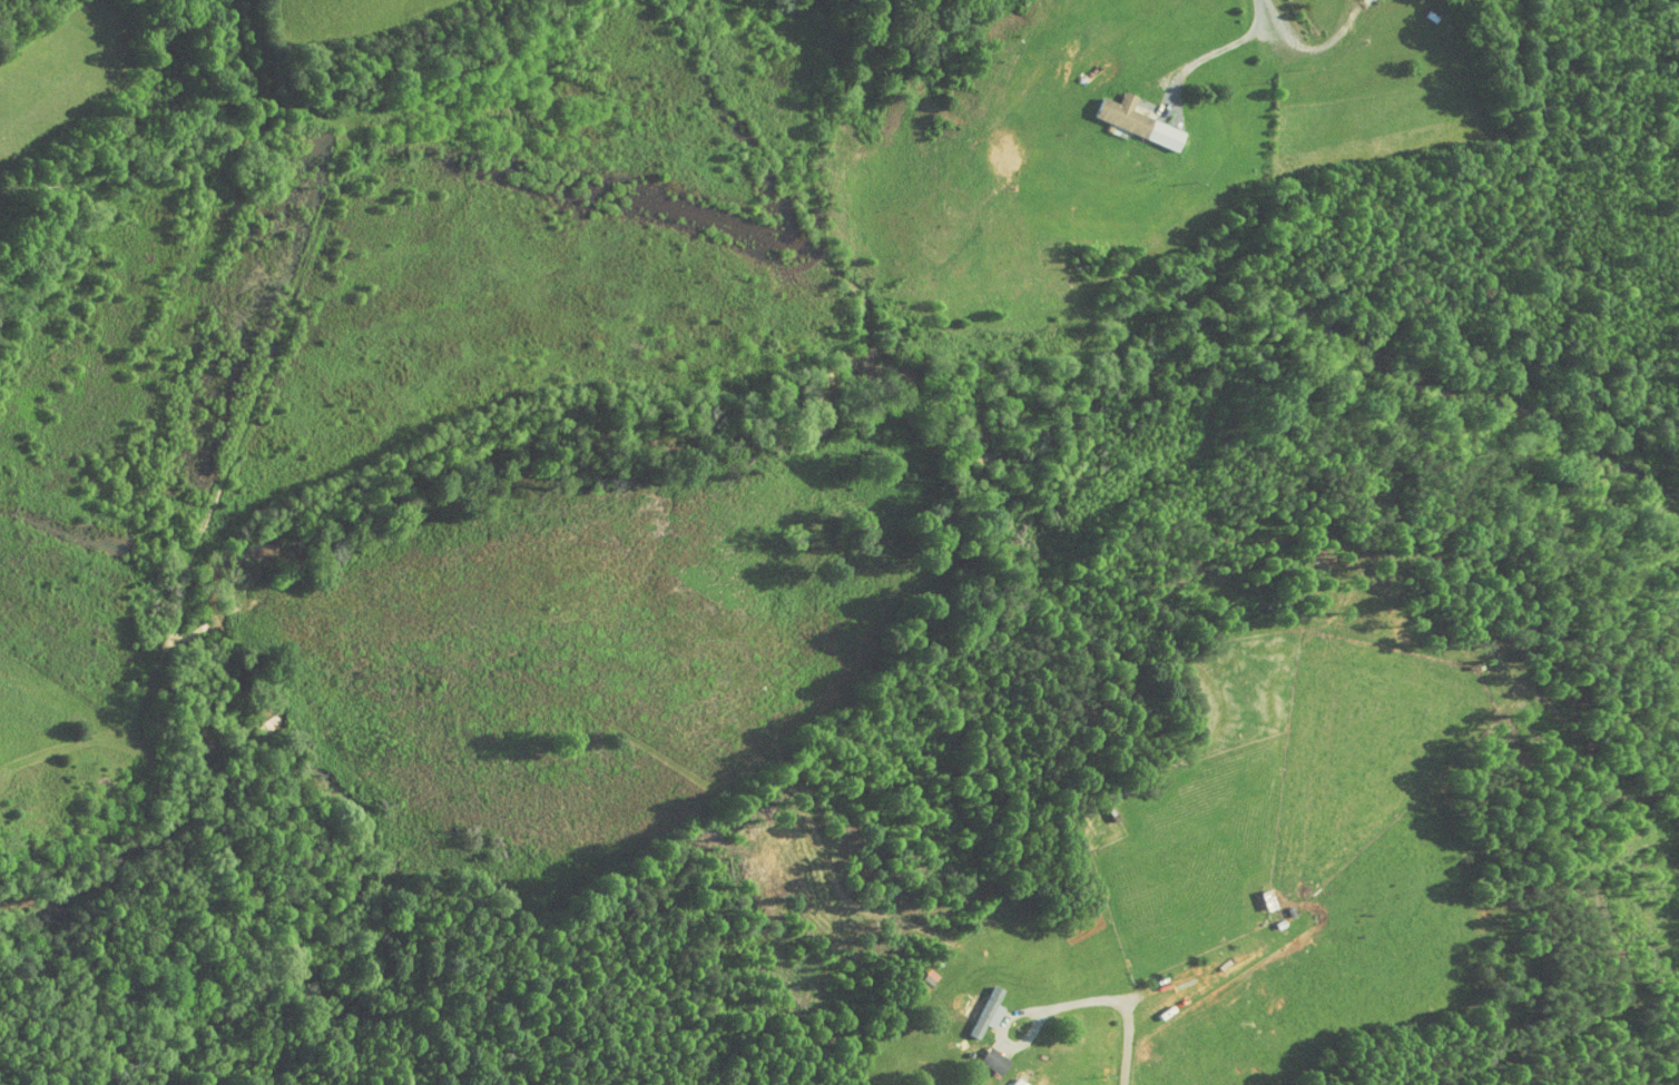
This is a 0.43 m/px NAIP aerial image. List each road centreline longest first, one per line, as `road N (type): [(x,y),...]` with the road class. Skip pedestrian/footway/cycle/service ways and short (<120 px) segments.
road 1 (residential): [(1124,1084),(1128,1035),(1116,1003),(1029,1010)]

